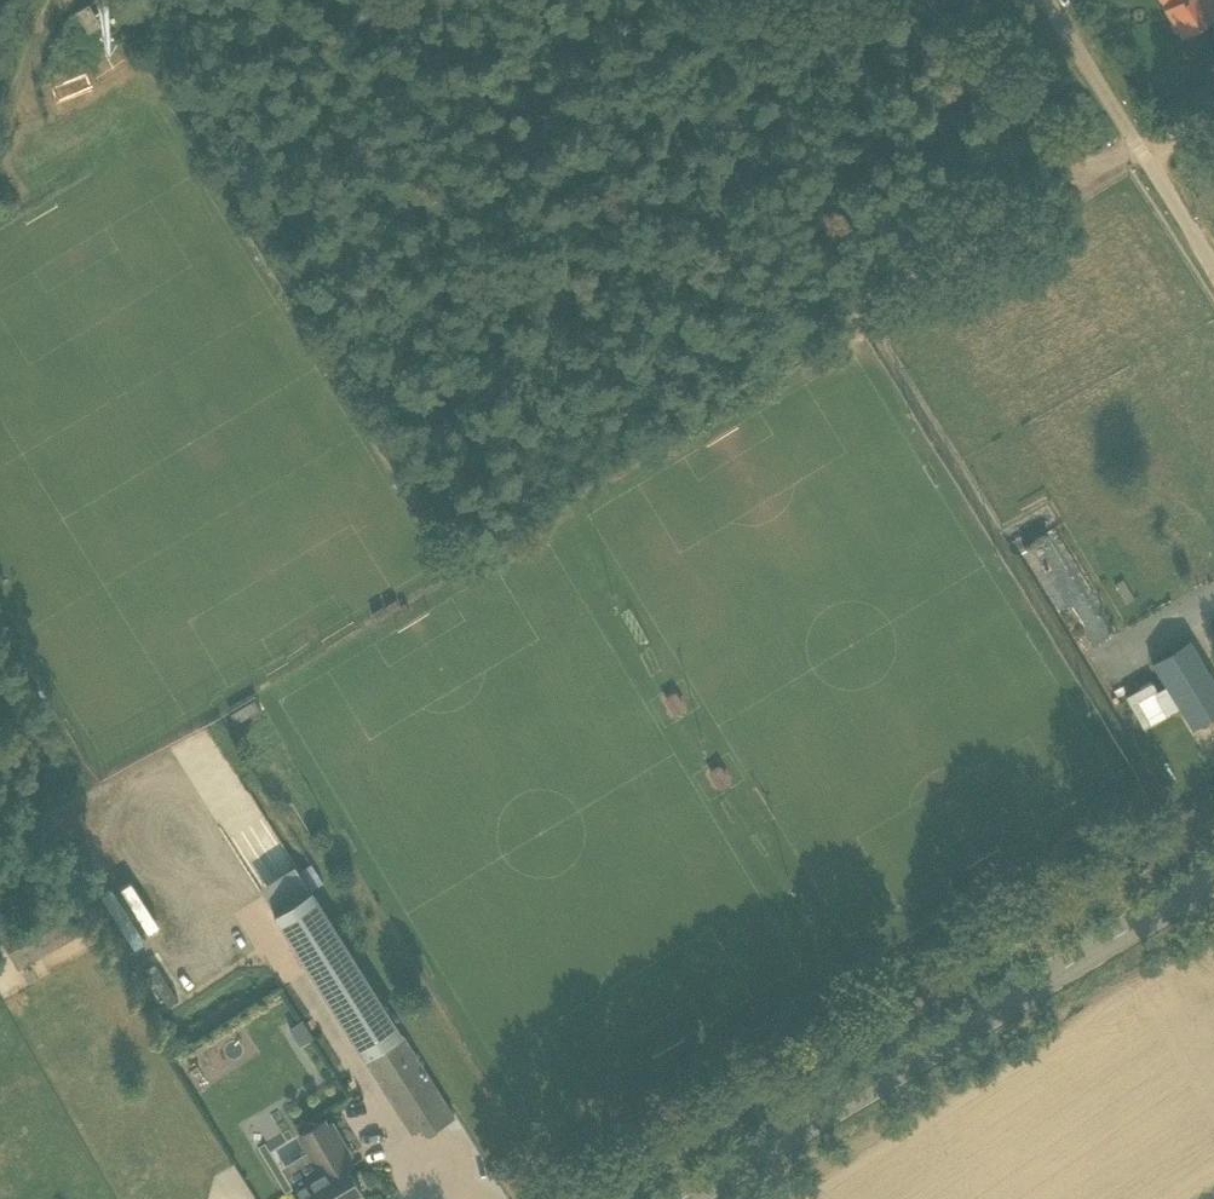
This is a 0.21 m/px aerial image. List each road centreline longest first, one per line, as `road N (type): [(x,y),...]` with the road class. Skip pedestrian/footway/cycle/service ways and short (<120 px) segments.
road 1 (tertiary): [(683,1198),(1213,879)]
road 2 (unclassified): [(1140,148),(1044,0)]
road 3 (track): [(60,0),(0,130)]

